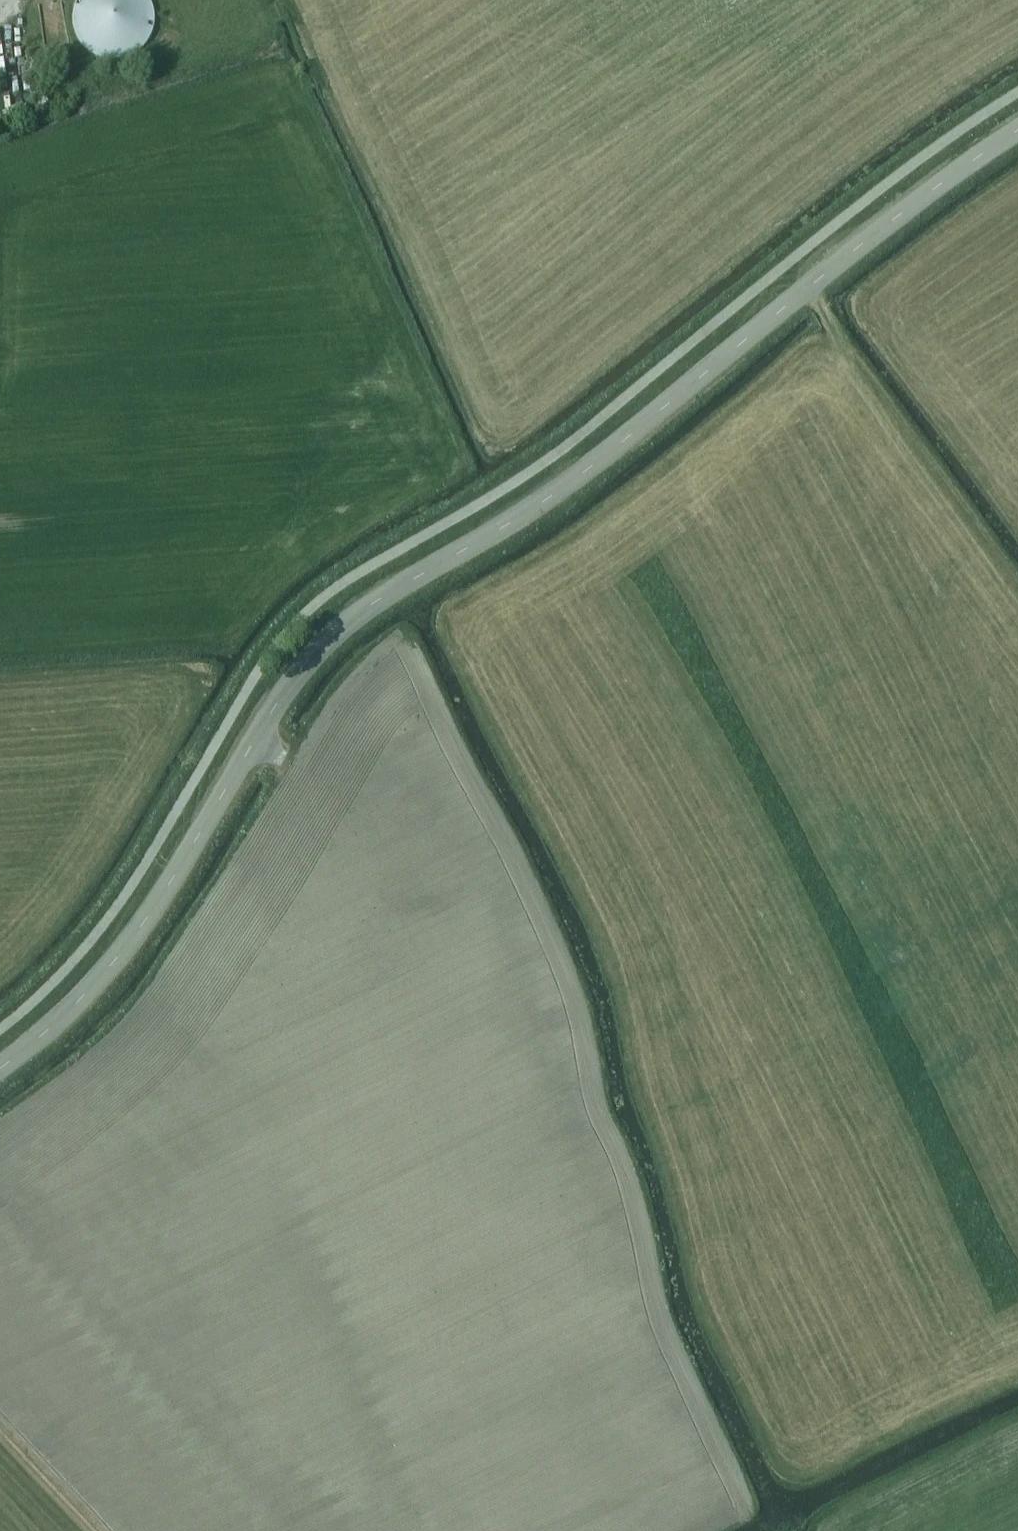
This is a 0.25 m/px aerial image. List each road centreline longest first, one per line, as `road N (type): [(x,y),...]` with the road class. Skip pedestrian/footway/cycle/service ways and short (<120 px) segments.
road 1 (secondary): [(0,1069),(100,989),(147,932),(273,707),(344,624),(544,500),(908,208),(1017,133)]

